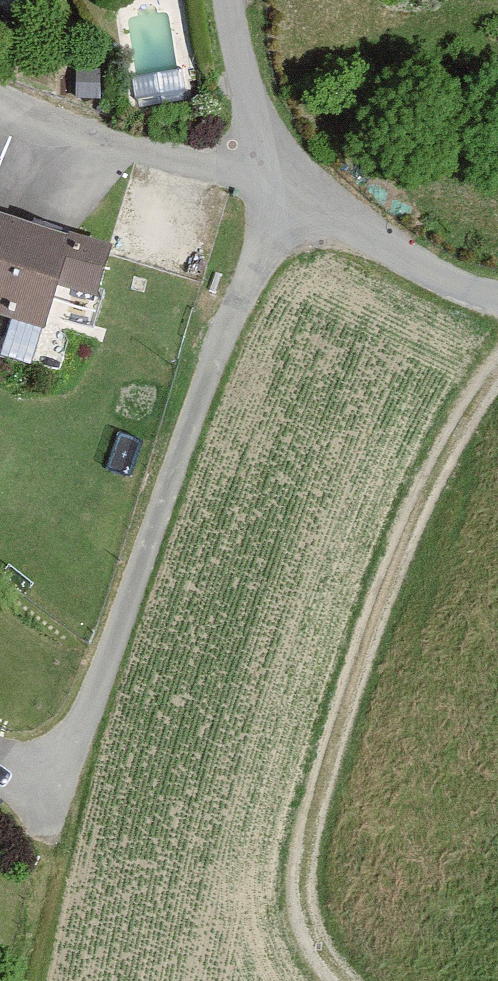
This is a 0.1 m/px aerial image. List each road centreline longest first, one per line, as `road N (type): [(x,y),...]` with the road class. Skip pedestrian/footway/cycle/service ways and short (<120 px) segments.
road 1 (residential): [(311,194),(263,256),(197,409),(82,727),(49,789),(0,762)]
road 2 (track): [(497,366),(393,567),(315,801),(298,893),(306,929),(343,980)]
road 3 (residential): [(311,194),(100,130),(0,83)]
road 4 (residential): [(311,194),(252,103),(235,0)]
road 5 (residential): [(497,288),(411,260),(311,194)]

